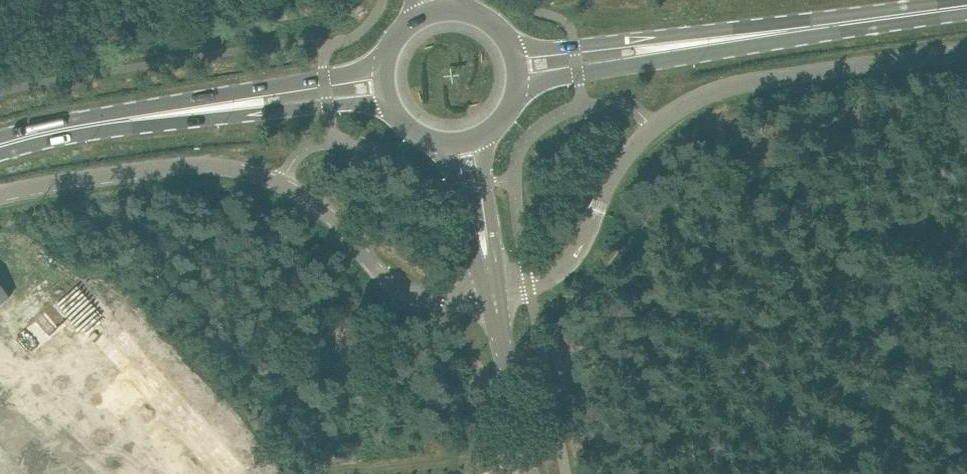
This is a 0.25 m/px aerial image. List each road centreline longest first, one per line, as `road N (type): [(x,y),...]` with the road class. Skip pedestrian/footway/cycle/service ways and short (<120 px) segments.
road 1 (unclassified): [(655,127),(743,82),(966,51)]
road 2 (unclassified): [(0,195),(211,164),(282,183)]
road 3 (unclassified): [(494,291),(443,300),(394,285),(319,206),(282,183)]
road 4 (unclassified): [(655,127),(624,161),(566,265),(494,291)]
road 5 (primary): [(727,40),(966,5)]
road 6 (primary): [(379,61),(170,114)]
road 7 (primary): [(170,114),(383,107)]
road 8 (primary): [(727,40),(516,44)]
road 9 (primary): [(526,89),(727,40)]
road 10 (tertiary): [(529,473),(494,291)]
road 11 (primary): [(0,145),(170,114)]
road 12 (tertiary): [(494,291),(485,162),(492,140)]
road 13 (tertiary): [(445,152),(494,291)]

